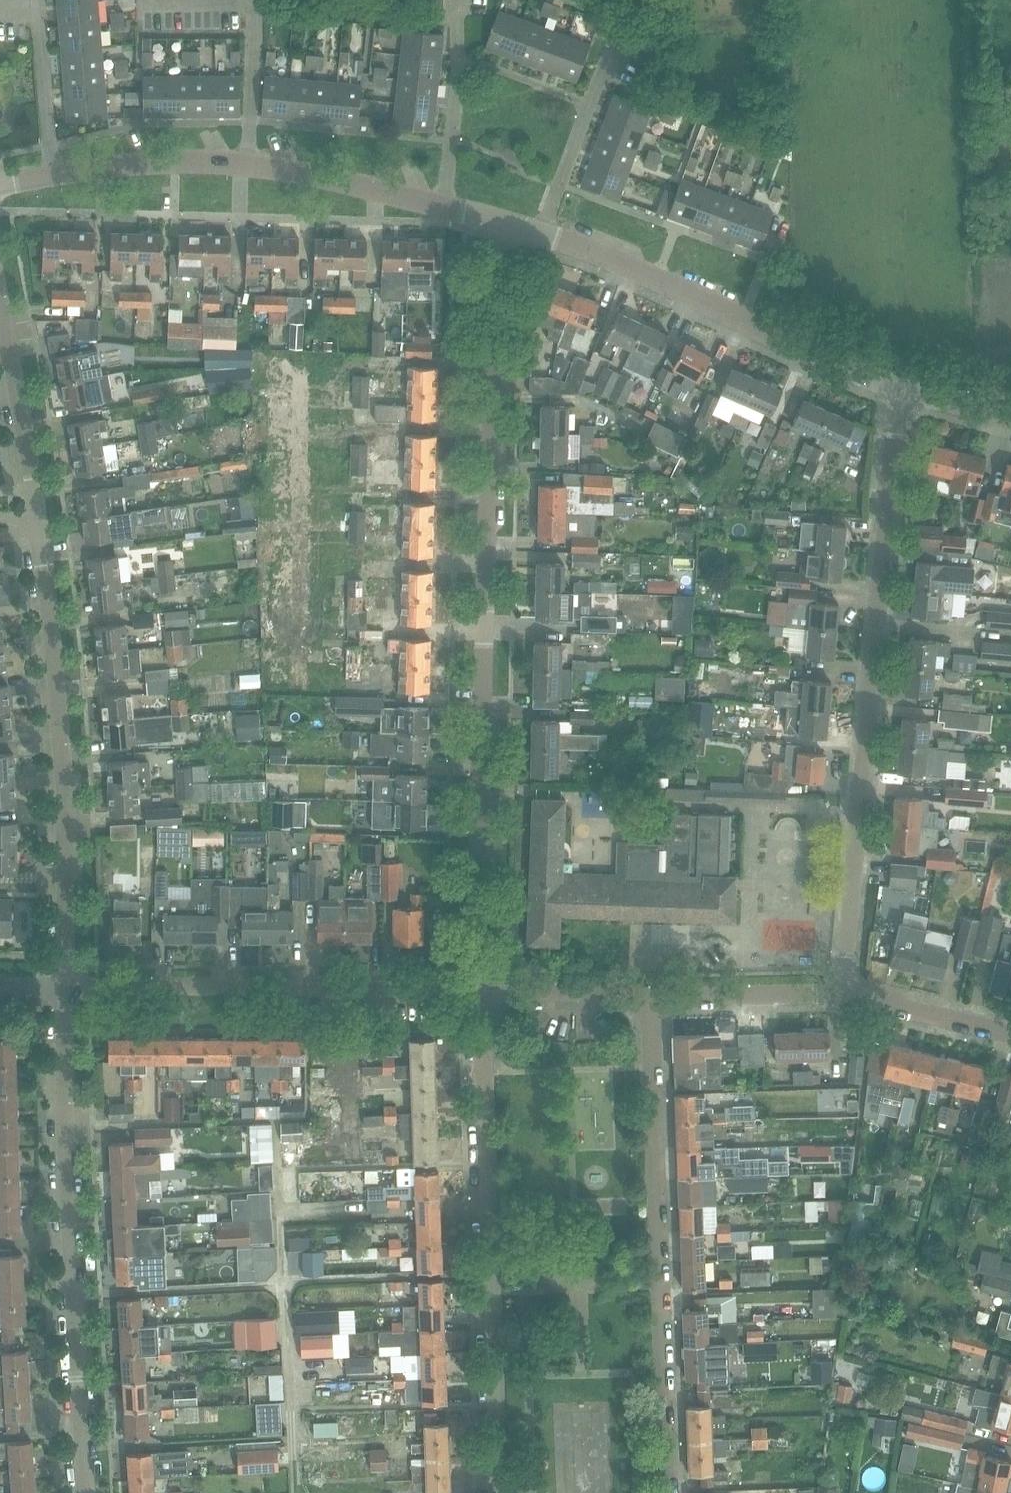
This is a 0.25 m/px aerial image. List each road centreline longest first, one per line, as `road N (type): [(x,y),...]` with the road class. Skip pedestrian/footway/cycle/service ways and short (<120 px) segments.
road 1 (residential): [(479,989),(495,218)]
road 2 (residential): [(66,986),(43,644),(0,348)]
road 3 (residential): [(845,994),(899,392)]
road 4 (residential): [(88,1492),(66,1141),(66,986)]
road 5 (residential): [(498,1492),(479,989)]
road 6 (residential): [(495,218),(342,179),(244,164),(129,166),(0,188)]
road 7 (residential): [(663,1492),(651,997)]
road 8 (residential): [(66,986),(479,989)]
road 9 (residential): [(899,392),(540,232)]
road 10 (residential): [(651,997),(845,994)]
road 11 (residential): [(479,989),(651,997)]
road 12 (residential): [(845,994),(1010,1035)]
road 13 (residential): [(588,107),(459,62)]
road 14 (residential): [(540,232),(588,107)]

